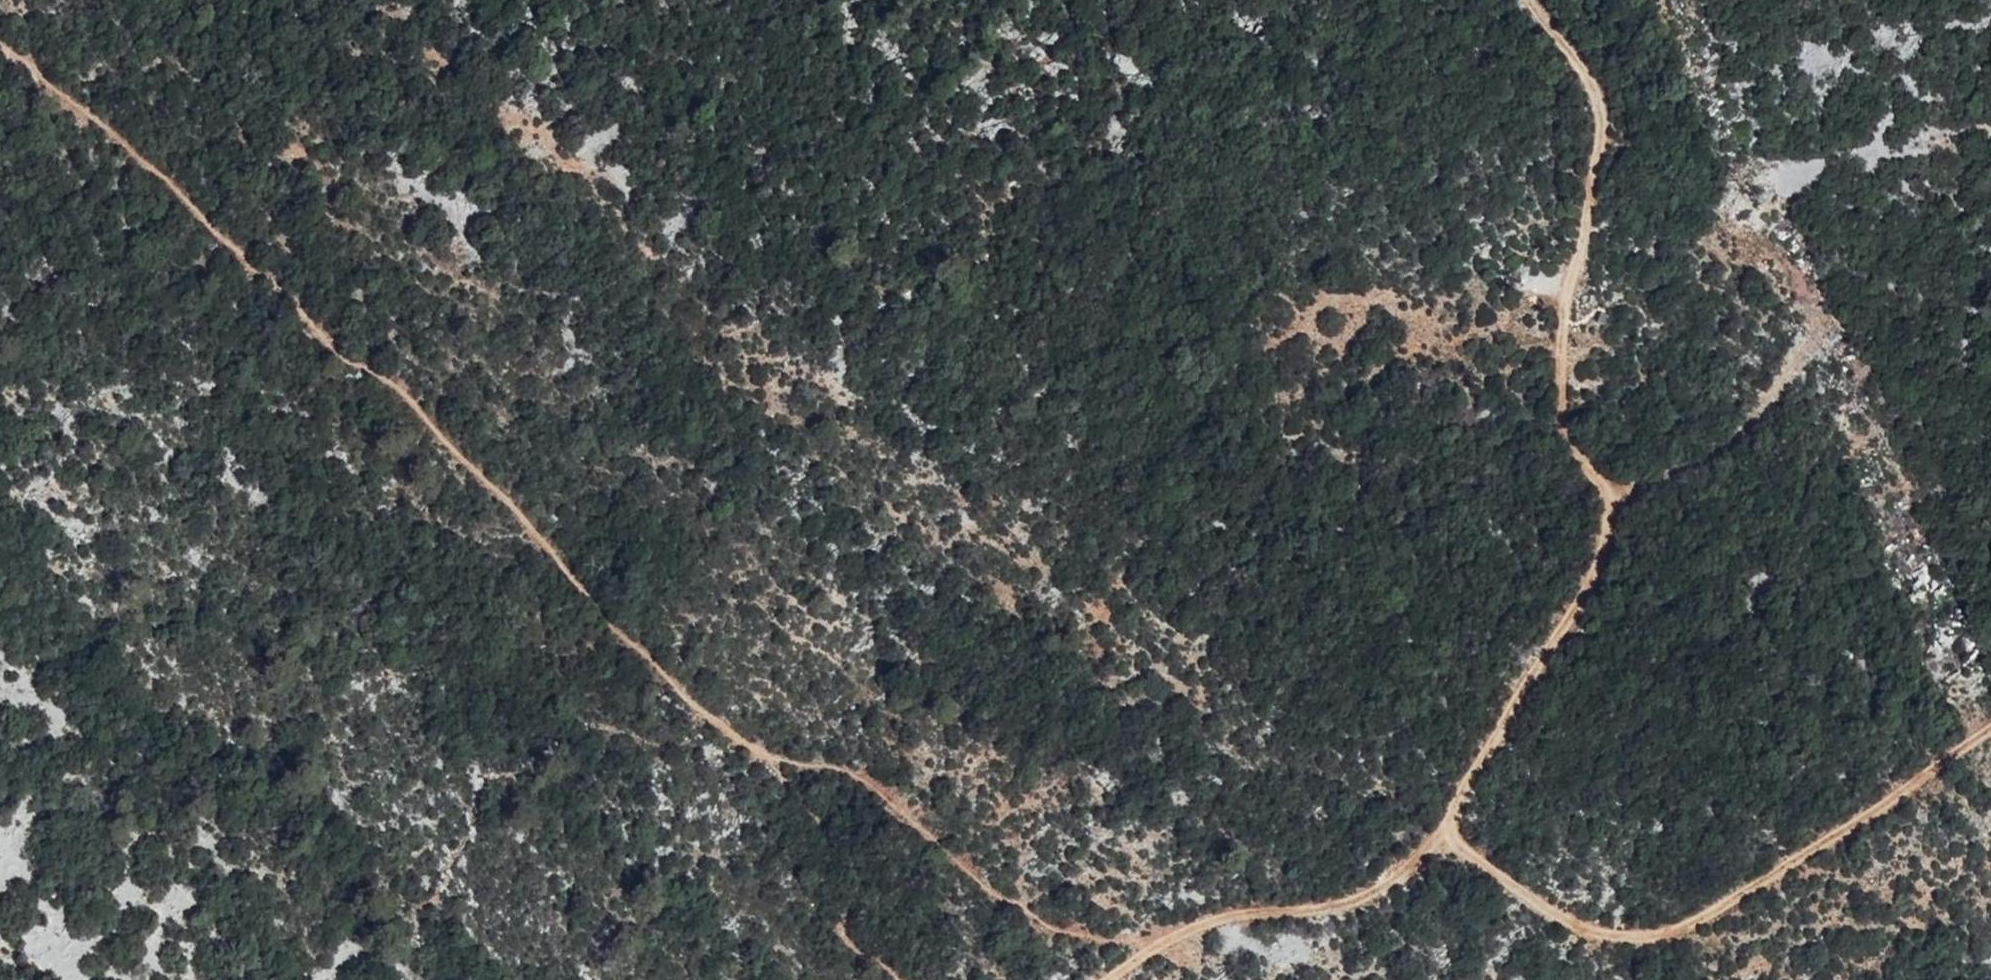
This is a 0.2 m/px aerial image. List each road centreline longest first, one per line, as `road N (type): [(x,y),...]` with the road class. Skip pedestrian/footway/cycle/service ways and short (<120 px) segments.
road 1 (track): [(1112,979),(1194,926),(1361,897),(1440,831),(1597,578),(1609,537),(1609,494),(1568,437),(1560,364),(1601,104),(1535,0)]
road 2 (track): [(1440,831),(1500,886),(1589,934),(1674,932),(1990,730)]

